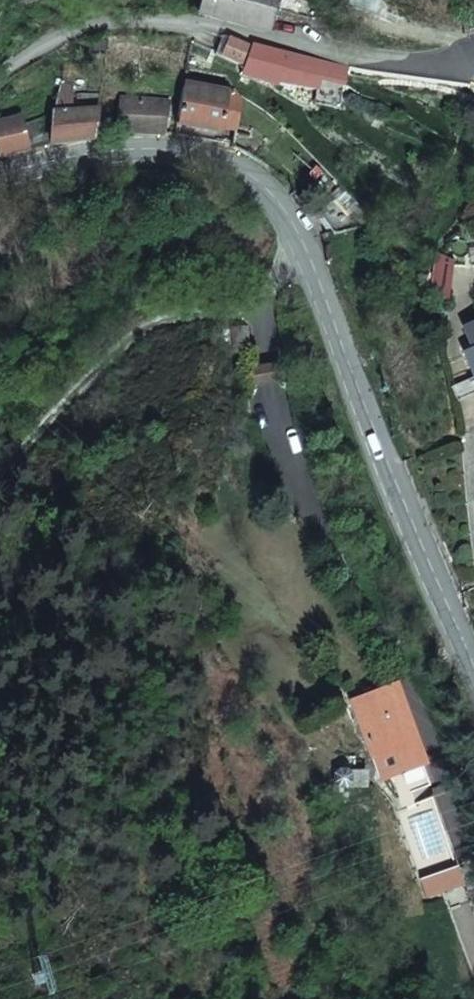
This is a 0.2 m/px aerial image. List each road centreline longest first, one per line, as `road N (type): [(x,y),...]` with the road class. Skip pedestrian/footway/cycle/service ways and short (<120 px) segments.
road 1 (residential): [(0,182),(66,164),(167,152),(235,168),(288,219),(473,675)]
road 2 (track): [(288,219),(262,318),(163,322),(0,468)]

